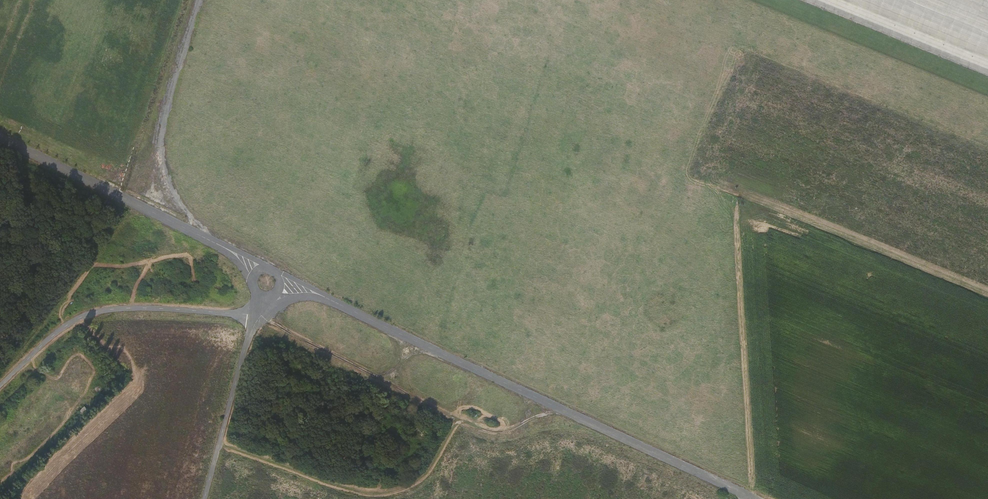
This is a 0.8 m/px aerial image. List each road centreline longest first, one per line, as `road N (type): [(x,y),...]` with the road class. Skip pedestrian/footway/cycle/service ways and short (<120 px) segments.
road 1 (track): [(261,315),(481,430),(569,413)]
road 2 (unclassified): [(205,498),(264,297)]

